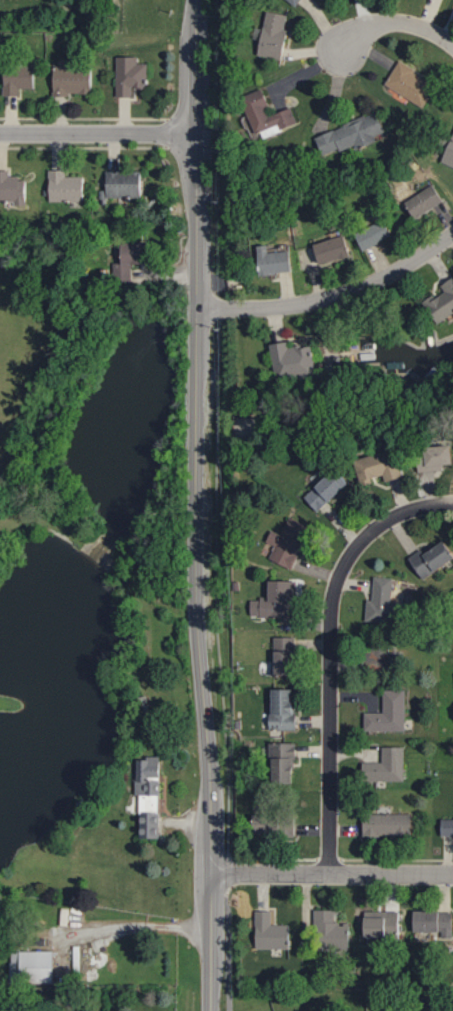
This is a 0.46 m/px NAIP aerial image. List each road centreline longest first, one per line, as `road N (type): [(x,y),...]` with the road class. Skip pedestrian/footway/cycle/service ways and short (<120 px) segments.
road 1 (tertiary): [(210,842),(198,624),(198,309)]
road 2 (residential): [(330,874),(337,583),(354,550),(389,519),(452,503)]
road 3 (residential): [(198,309),(328,299),(390,274),(452,234)]
road 4 (residential): [(452,875),(210,876)]
road 5 (residential): [(197,135),(0,134)]
road 6 (tertiary): [(198,309),(196,118)]
road 7 (residential): [(452,45),(421,27),(390,23),(344,45)]

